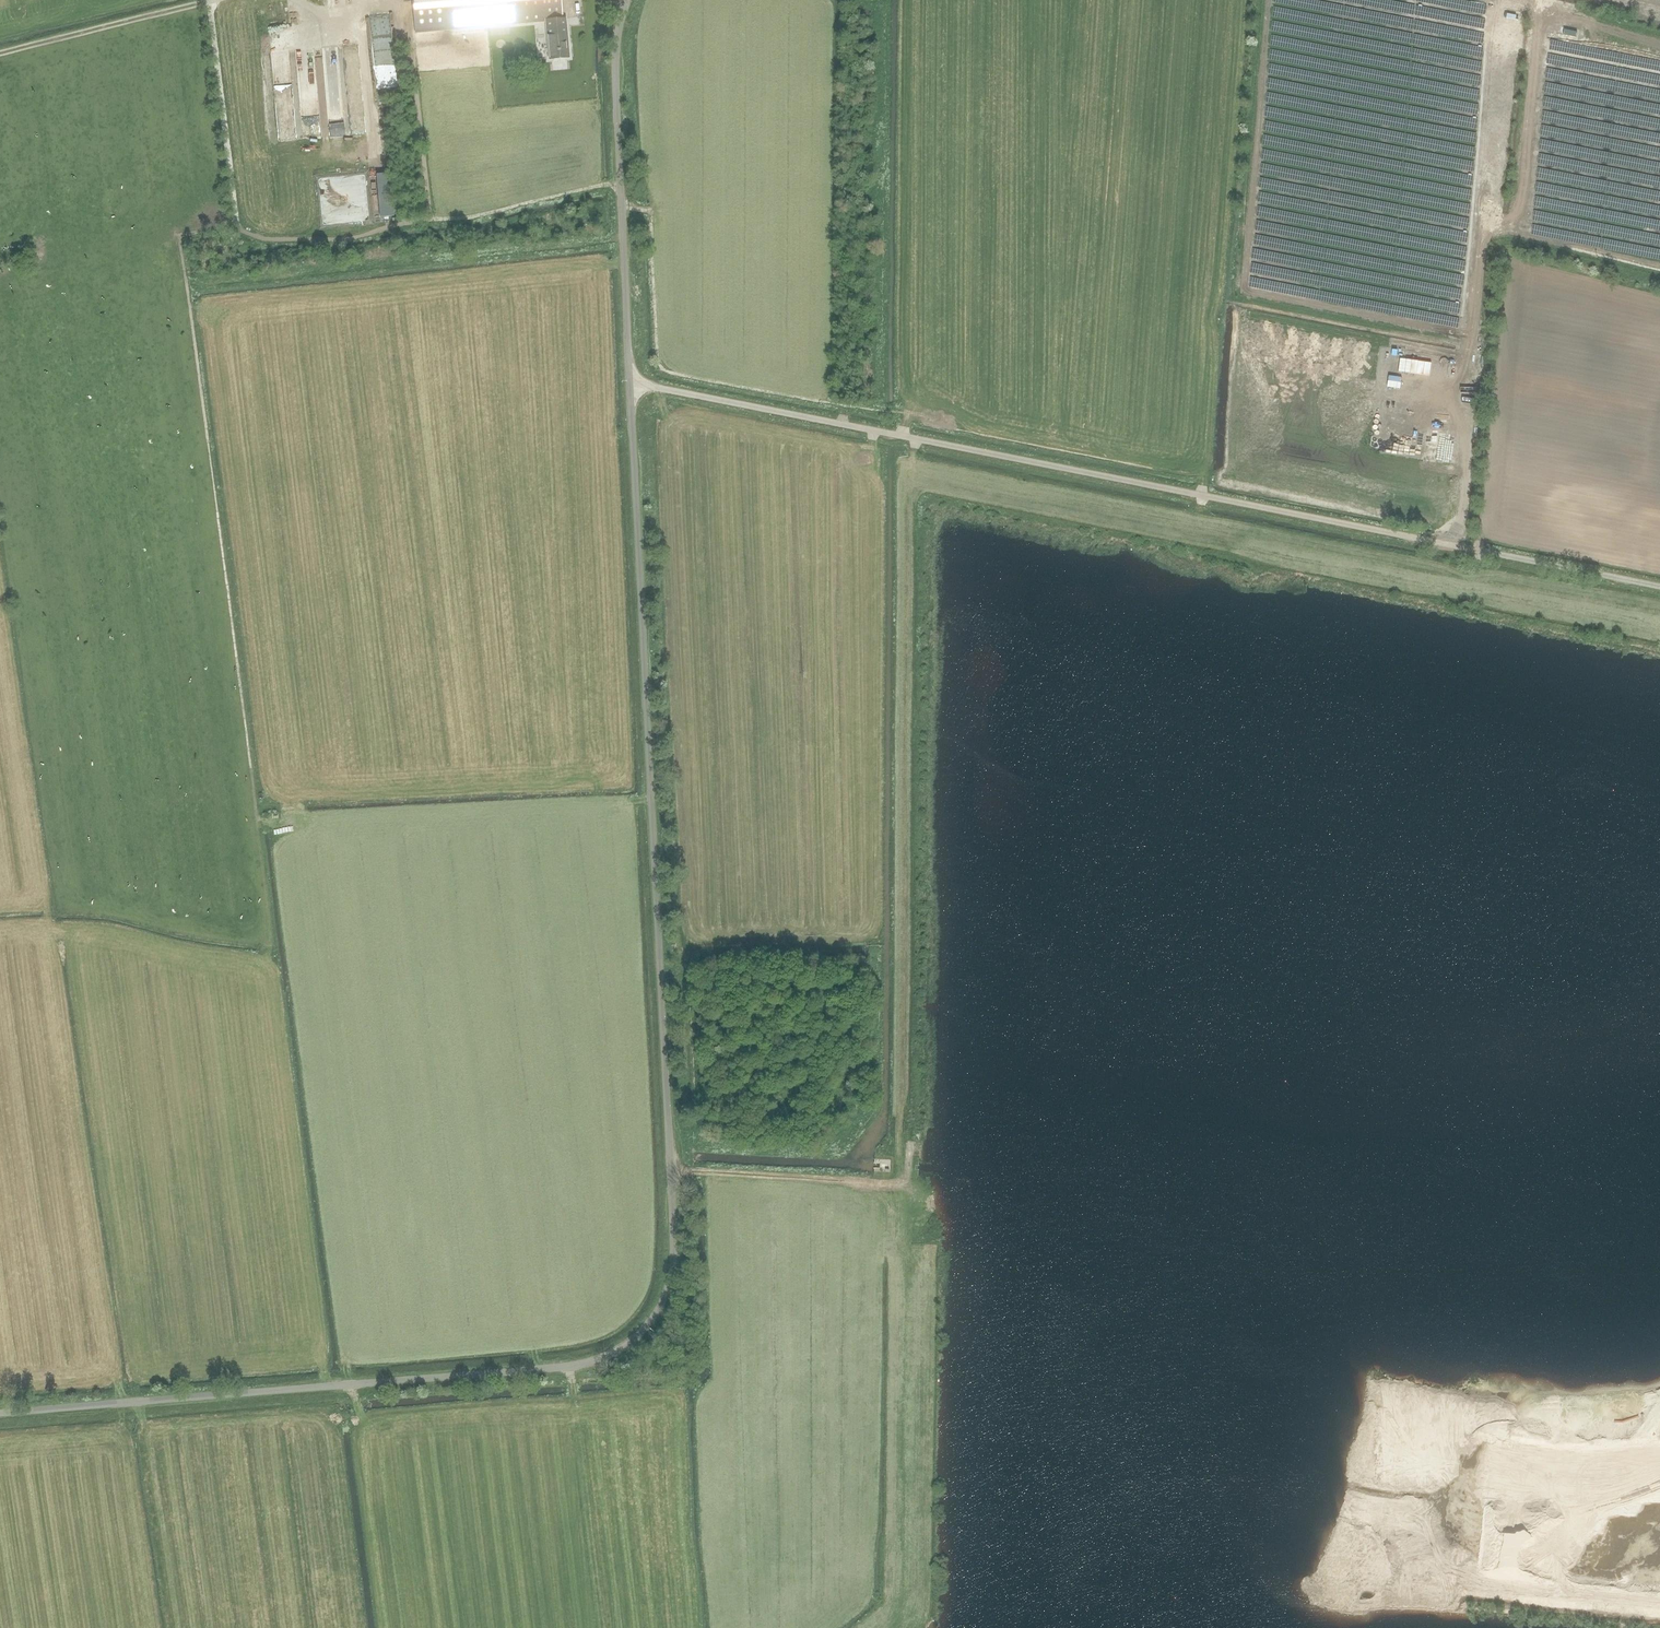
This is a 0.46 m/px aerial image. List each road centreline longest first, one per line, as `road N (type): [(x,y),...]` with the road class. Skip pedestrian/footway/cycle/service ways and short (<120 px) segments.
road 1 (unclassified): [(0,1413),(571,1367),(631,1343),(662,1304),(675,1257),(617,108),(626,0)]

